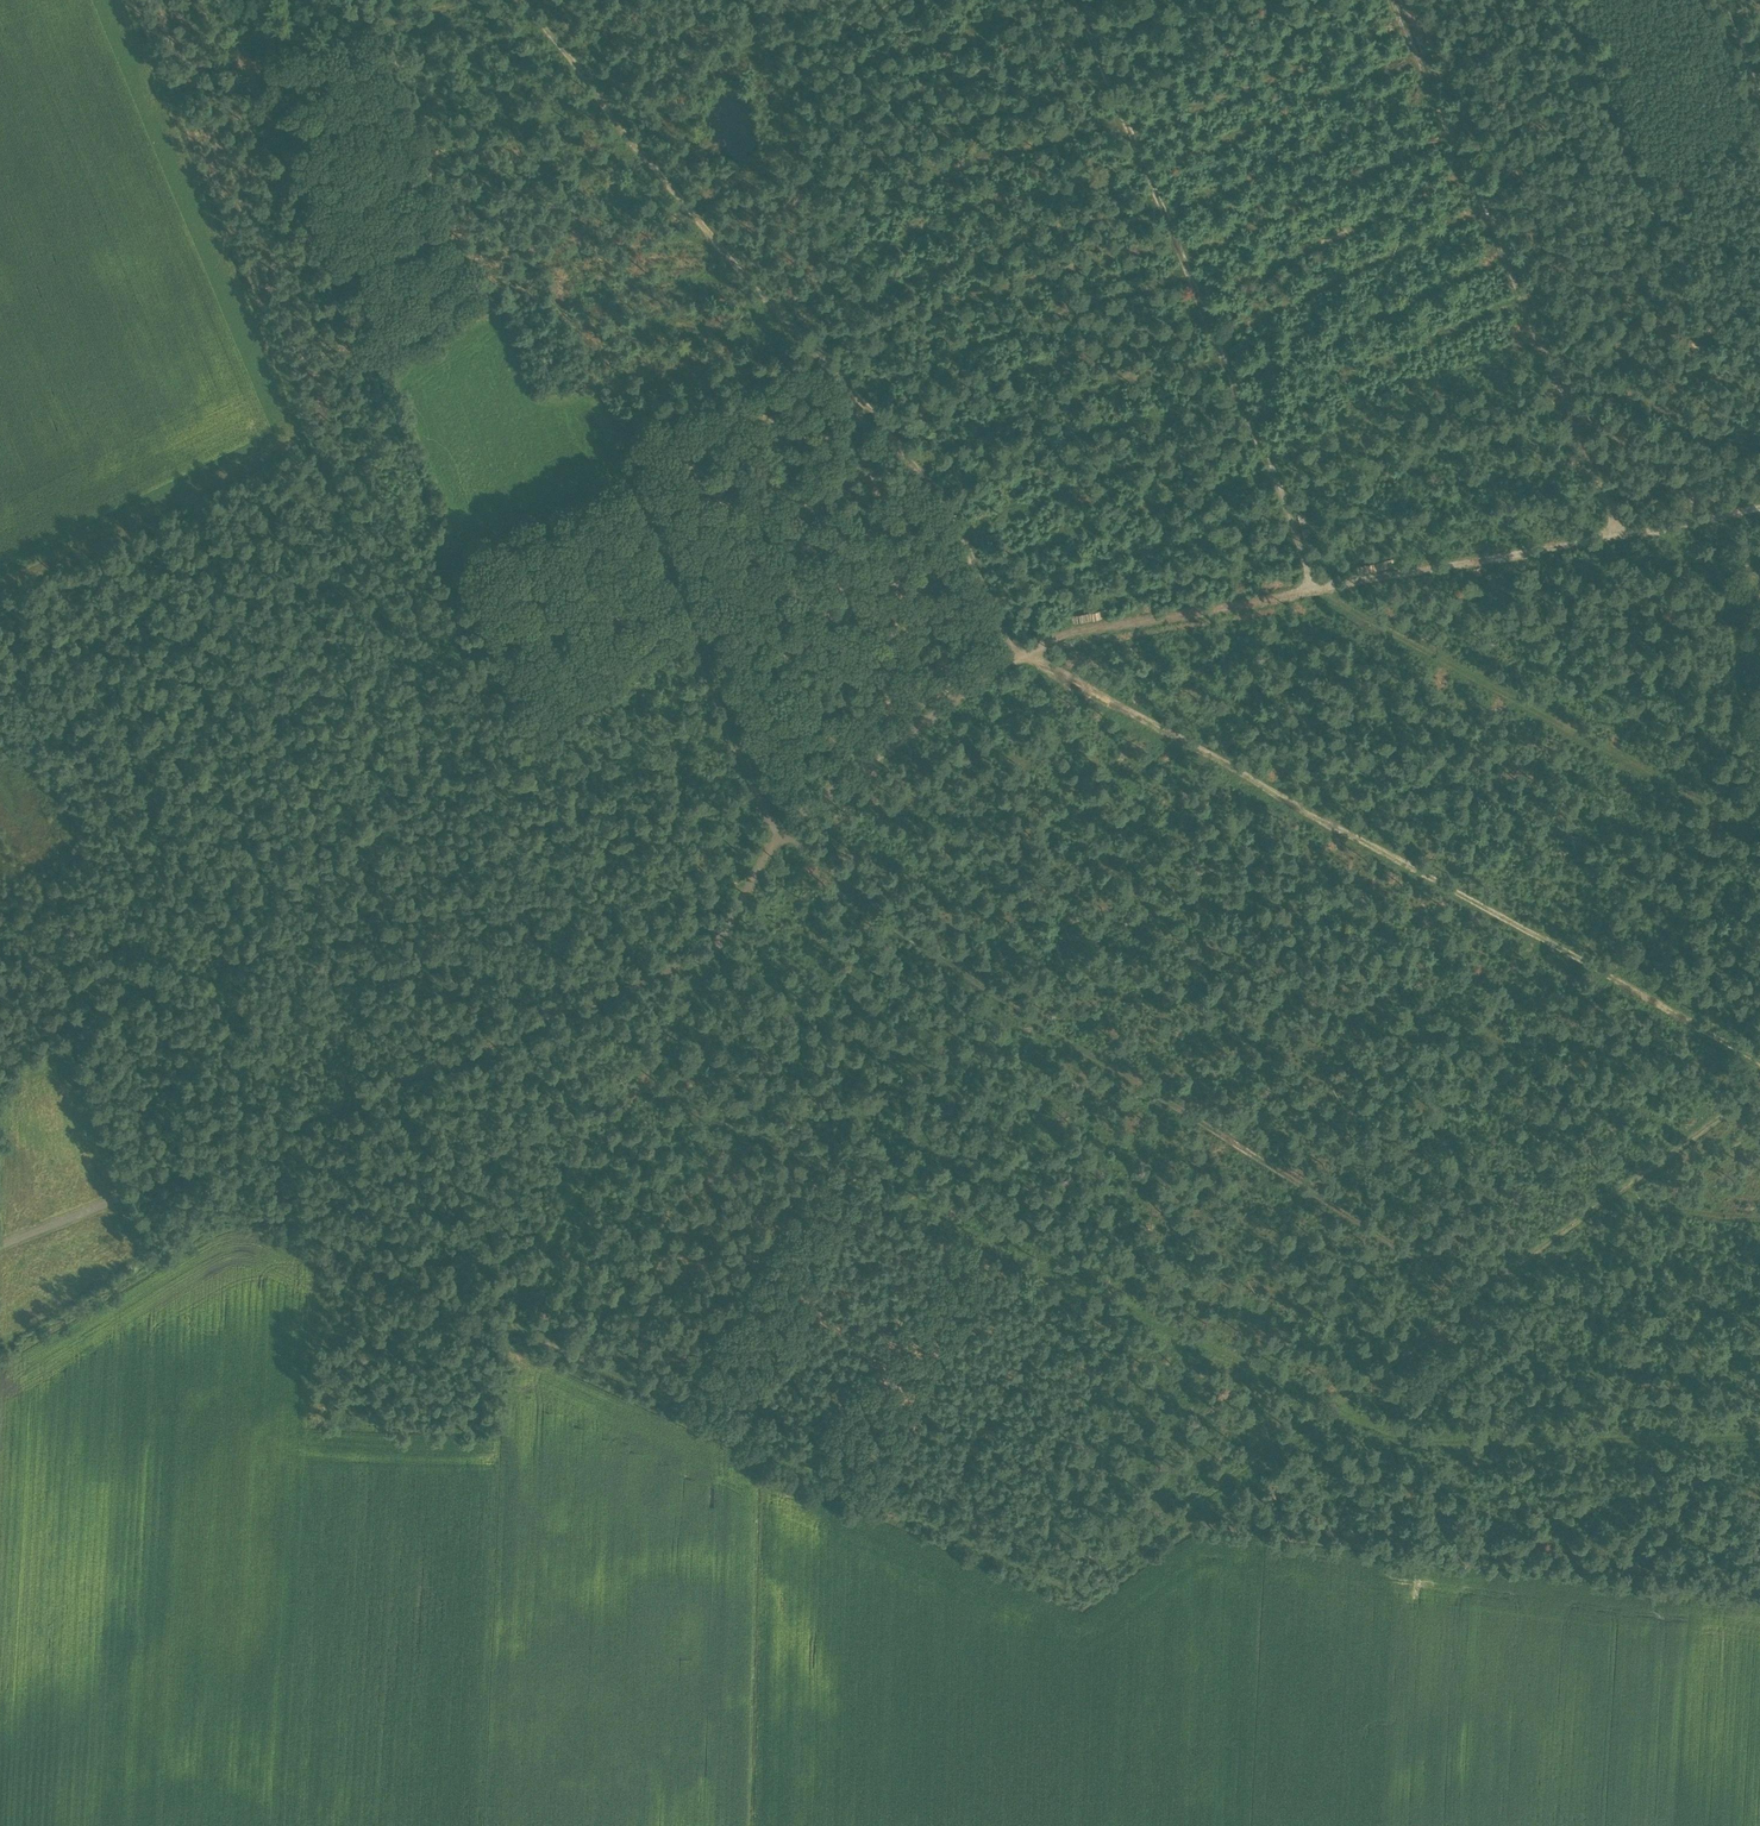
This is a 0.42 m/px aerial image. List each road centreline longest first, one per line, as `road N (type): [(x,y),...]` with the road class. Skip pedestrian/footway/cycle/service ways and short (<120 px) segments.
road 1 (track): [(0,1240),(137,1177),(247,1145),(469,1005),(762,910),(790,880),(790,799),(838,778),(901,707),(1005,633),(1088,597),(1616,462),(1759,437)]
road 2 (track): [(1759,1056),(1031,666),(962,545),(516,0)]
road 3 (track): [(1759,132),(1655,205),(1575,0)]
road 4 (track): [(102,1193),(150,1317),(275,1328)]

